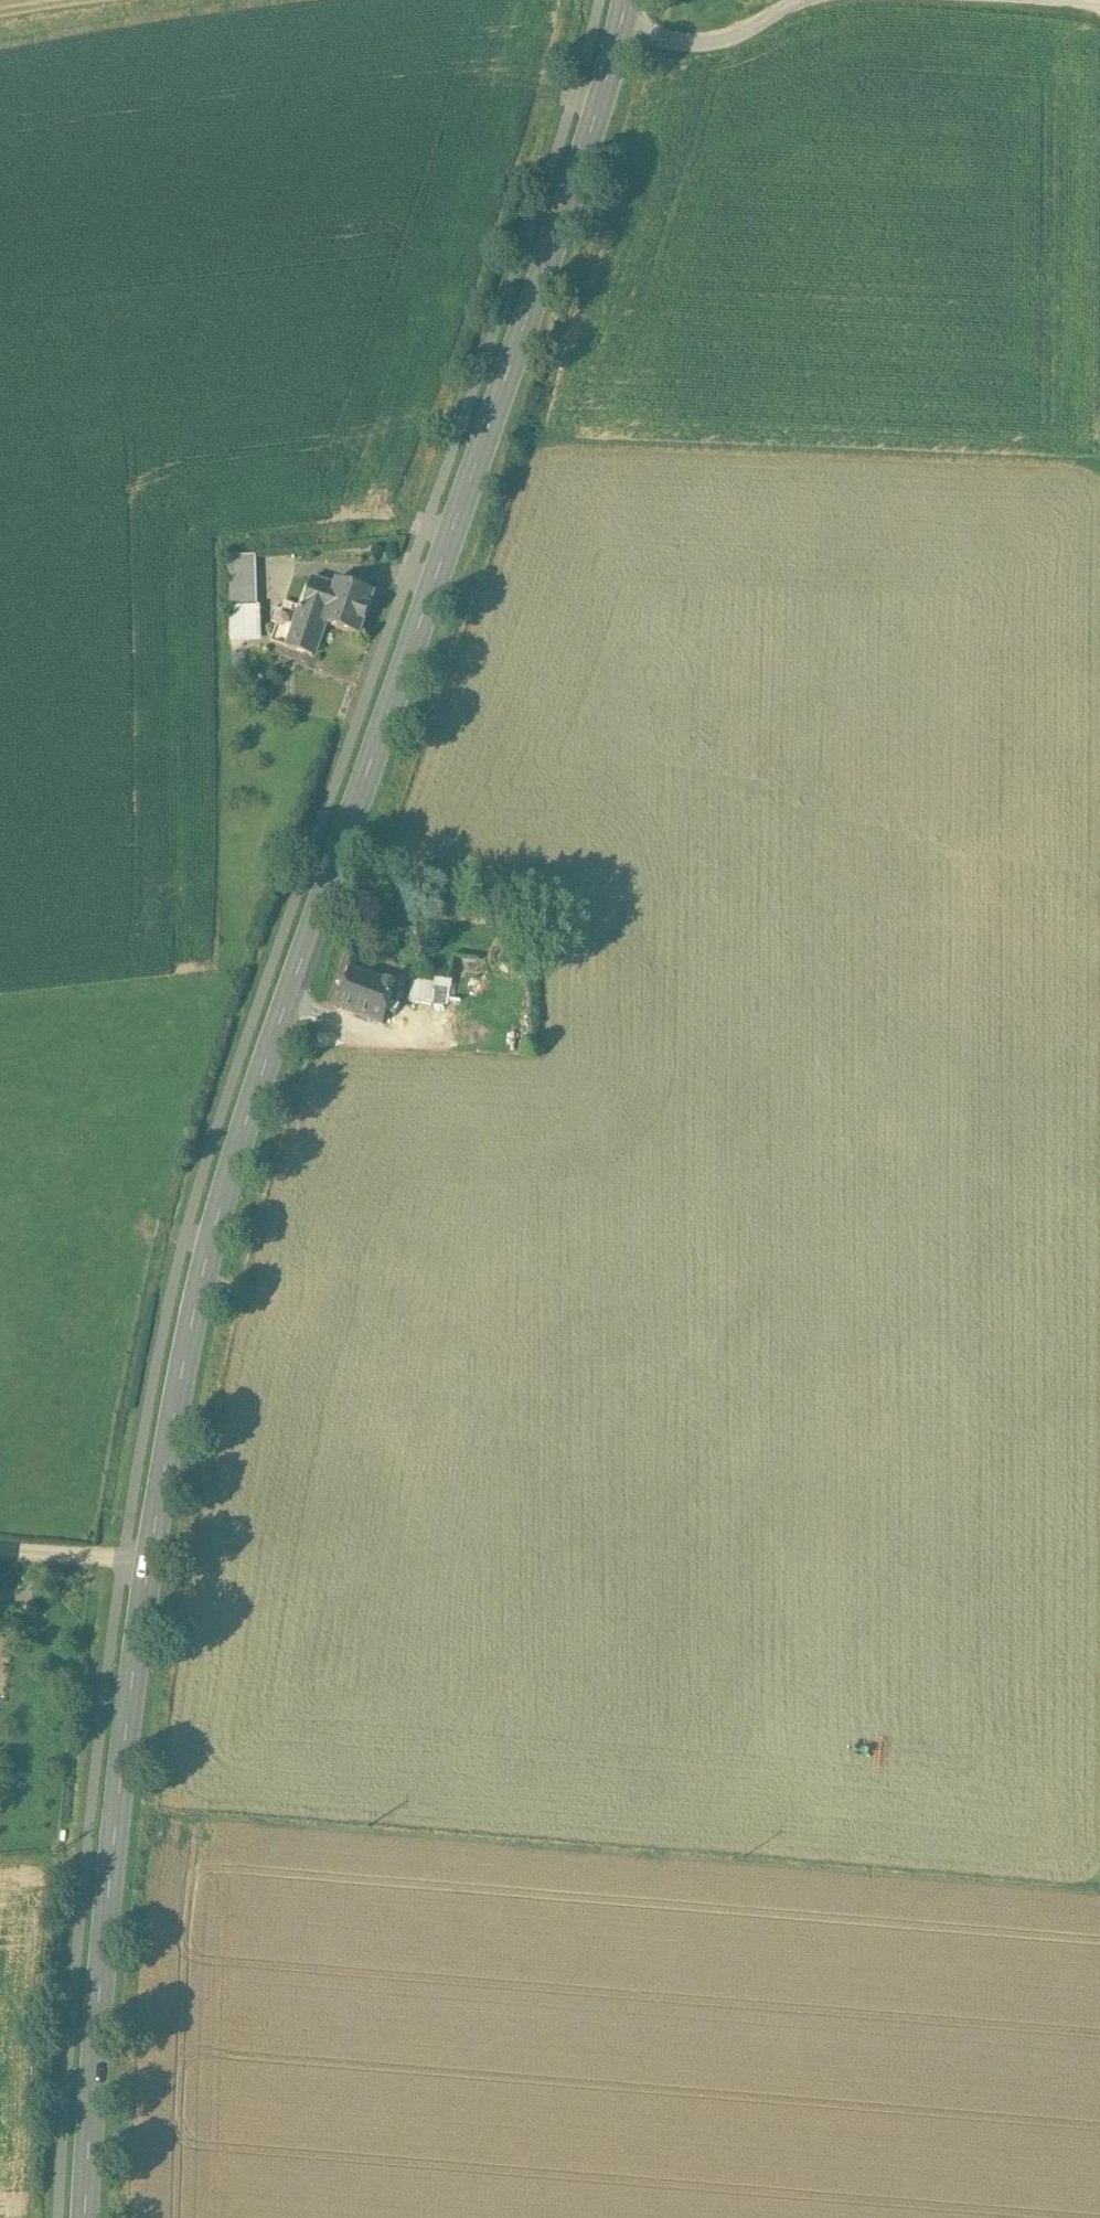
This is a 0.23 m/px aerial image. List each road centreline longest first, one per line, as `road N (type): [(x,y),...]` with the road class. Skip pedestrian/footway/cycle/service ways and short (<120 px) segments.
road 1 (secondary): [(90,2217),(123,1766),(148,1558),(193,1334),(249,1103),(596,122),(619,22)]
road 2 (unclassified): [(619,22),(691,41),(744,37),(807,0)]

